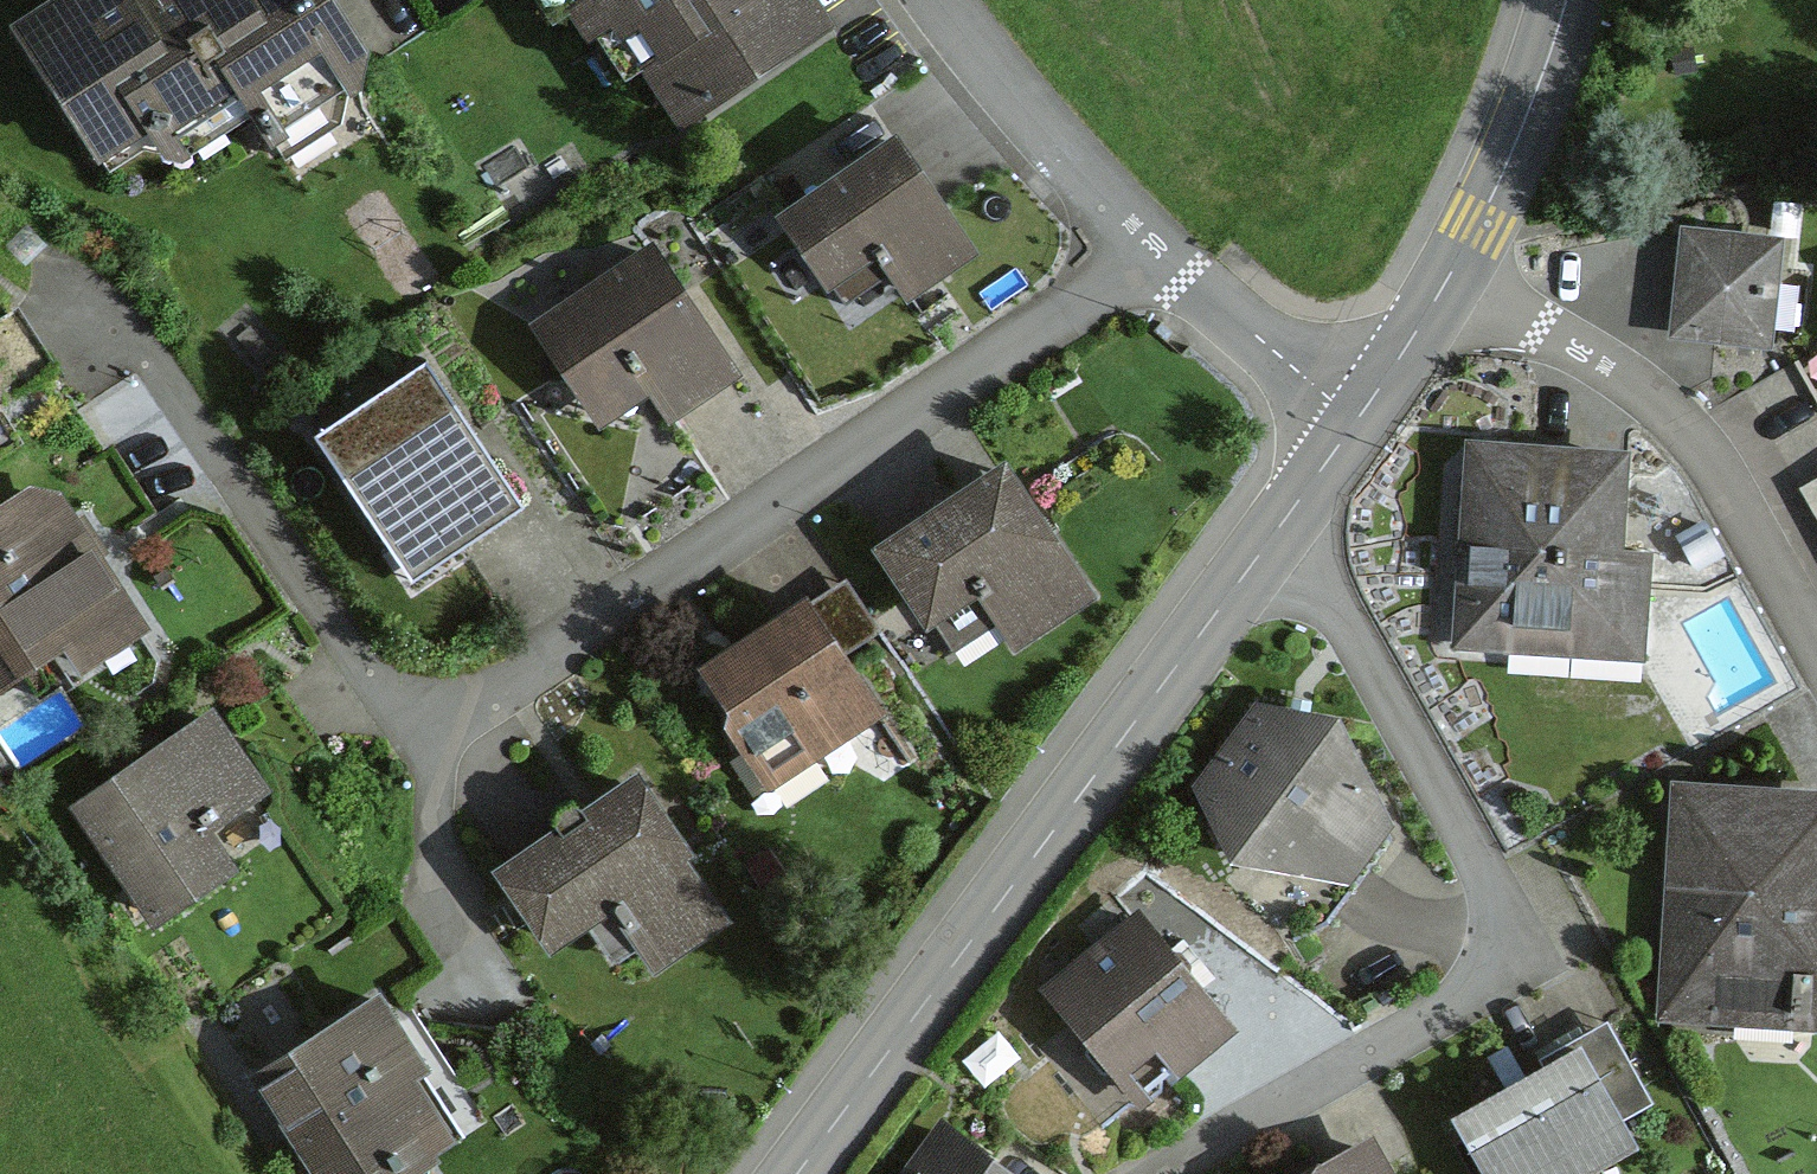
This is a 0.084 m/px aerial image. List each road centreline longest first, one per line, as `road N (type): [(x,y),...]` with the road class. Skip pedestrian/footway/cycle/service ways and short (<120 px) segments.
road 1 (residential): [(1148,251),(429,736),(104,309)]
road 2 (residential): [(1285,521),(1491,883),(1493,945),(1473,986),(1439,1018),(1155,1173)]
road 3 (unclassified): [(1285,521),(798,1173)]
road 4 (residential): [(1447,276),(1593,359),(1654,403),(1736,507),(1816,648)]
road 5 (residential): [(1148,251),(932,0)]
road 6 (unclassified): [(1566,0),(1480,222),(1447,276)]
road 7 (residential): [(1354,423),(1148,251)]
road 8 (unclassified): [(1447,276),(1354,423)]

